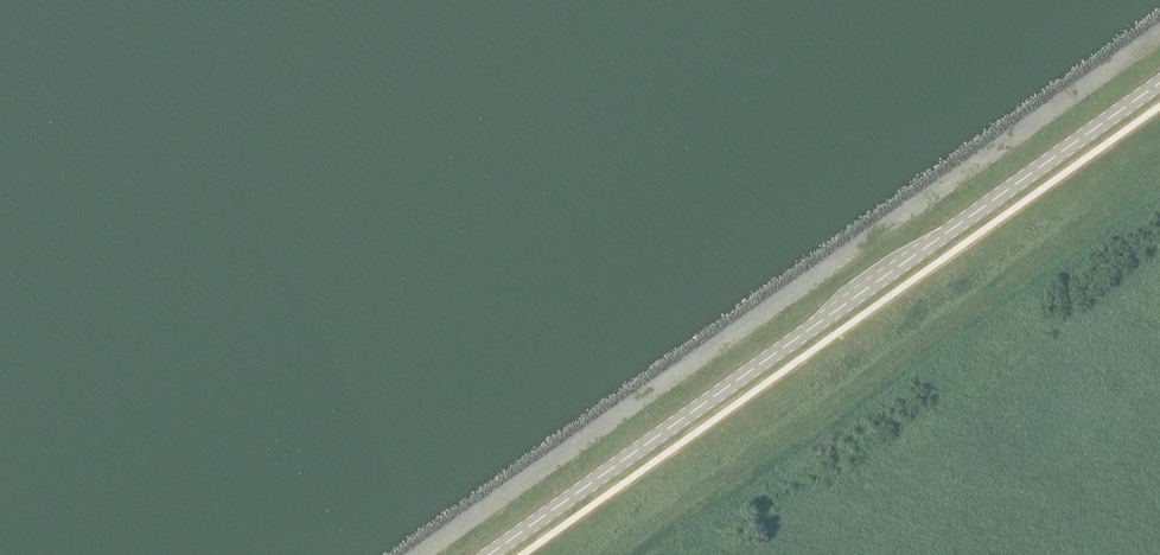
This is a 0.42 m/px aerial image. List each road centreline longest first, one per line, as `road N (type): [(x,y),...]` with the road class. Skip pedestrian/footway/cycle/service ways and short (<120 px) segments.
road 1 (secondary): [(504,554),(1159,93)]

